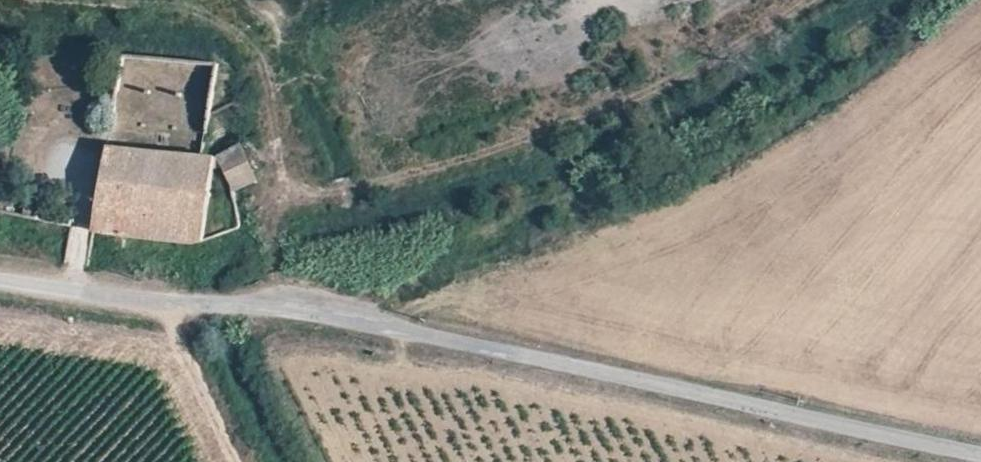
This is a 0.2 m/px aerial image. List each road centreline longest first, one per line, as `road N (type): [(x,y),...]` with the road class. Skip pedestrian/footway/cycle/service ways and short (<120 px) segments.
road 1 (unclassified): [(0,279),(340,315),(980,456)]
road 2 (track): [(276,306),(610,185),(839,72),(940,0)]
road 3 (track): [(232,461),(182,349),(174,303)]

